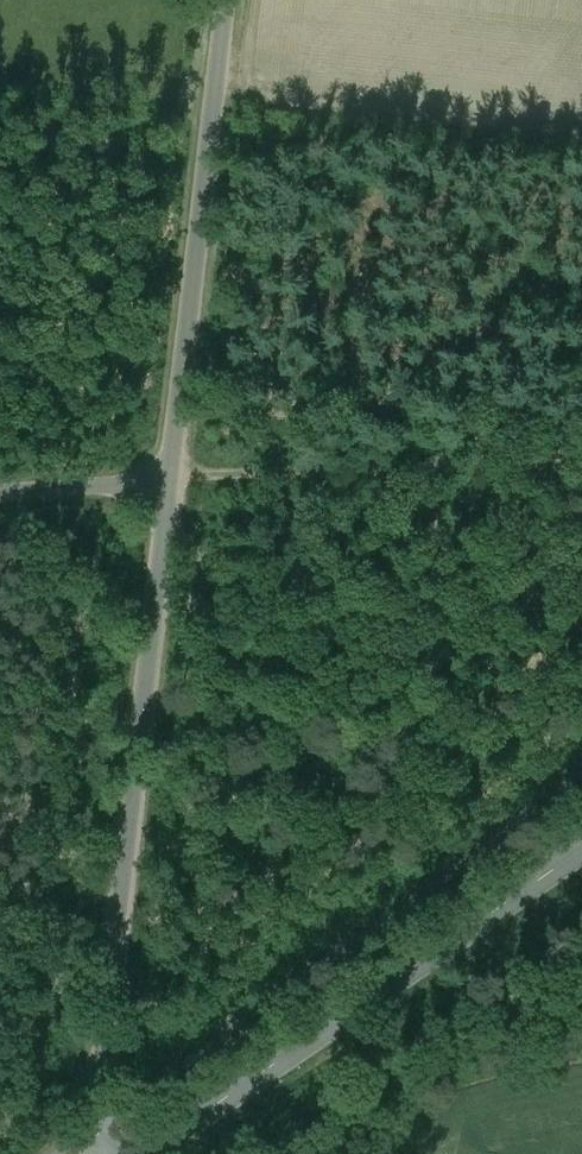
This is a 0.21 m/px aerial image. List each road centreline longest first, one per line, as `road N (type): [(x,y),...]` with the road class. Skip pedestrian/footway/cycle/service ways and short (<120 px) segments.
road 1 (unclassified): [(87,1153),(225,0)]
road 2 (tertiary): [(137,1153),(581,850)]
road 3 (track): [(581,448),(167,472)]

